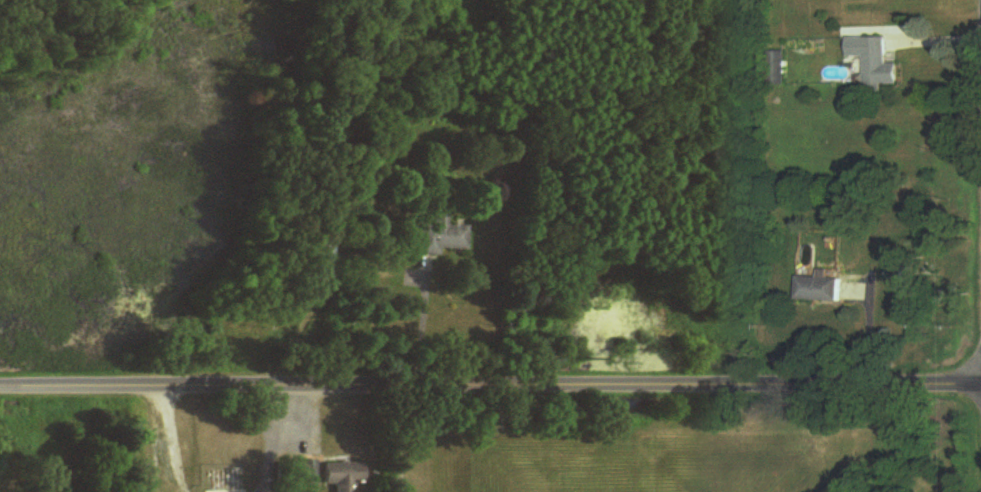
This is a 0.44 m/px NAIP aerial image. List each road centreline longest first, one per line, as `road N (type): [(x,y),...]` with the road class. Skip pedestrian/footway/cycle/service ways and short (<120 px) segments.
road 1 (tertiary): [(980,384),(0,386)]

